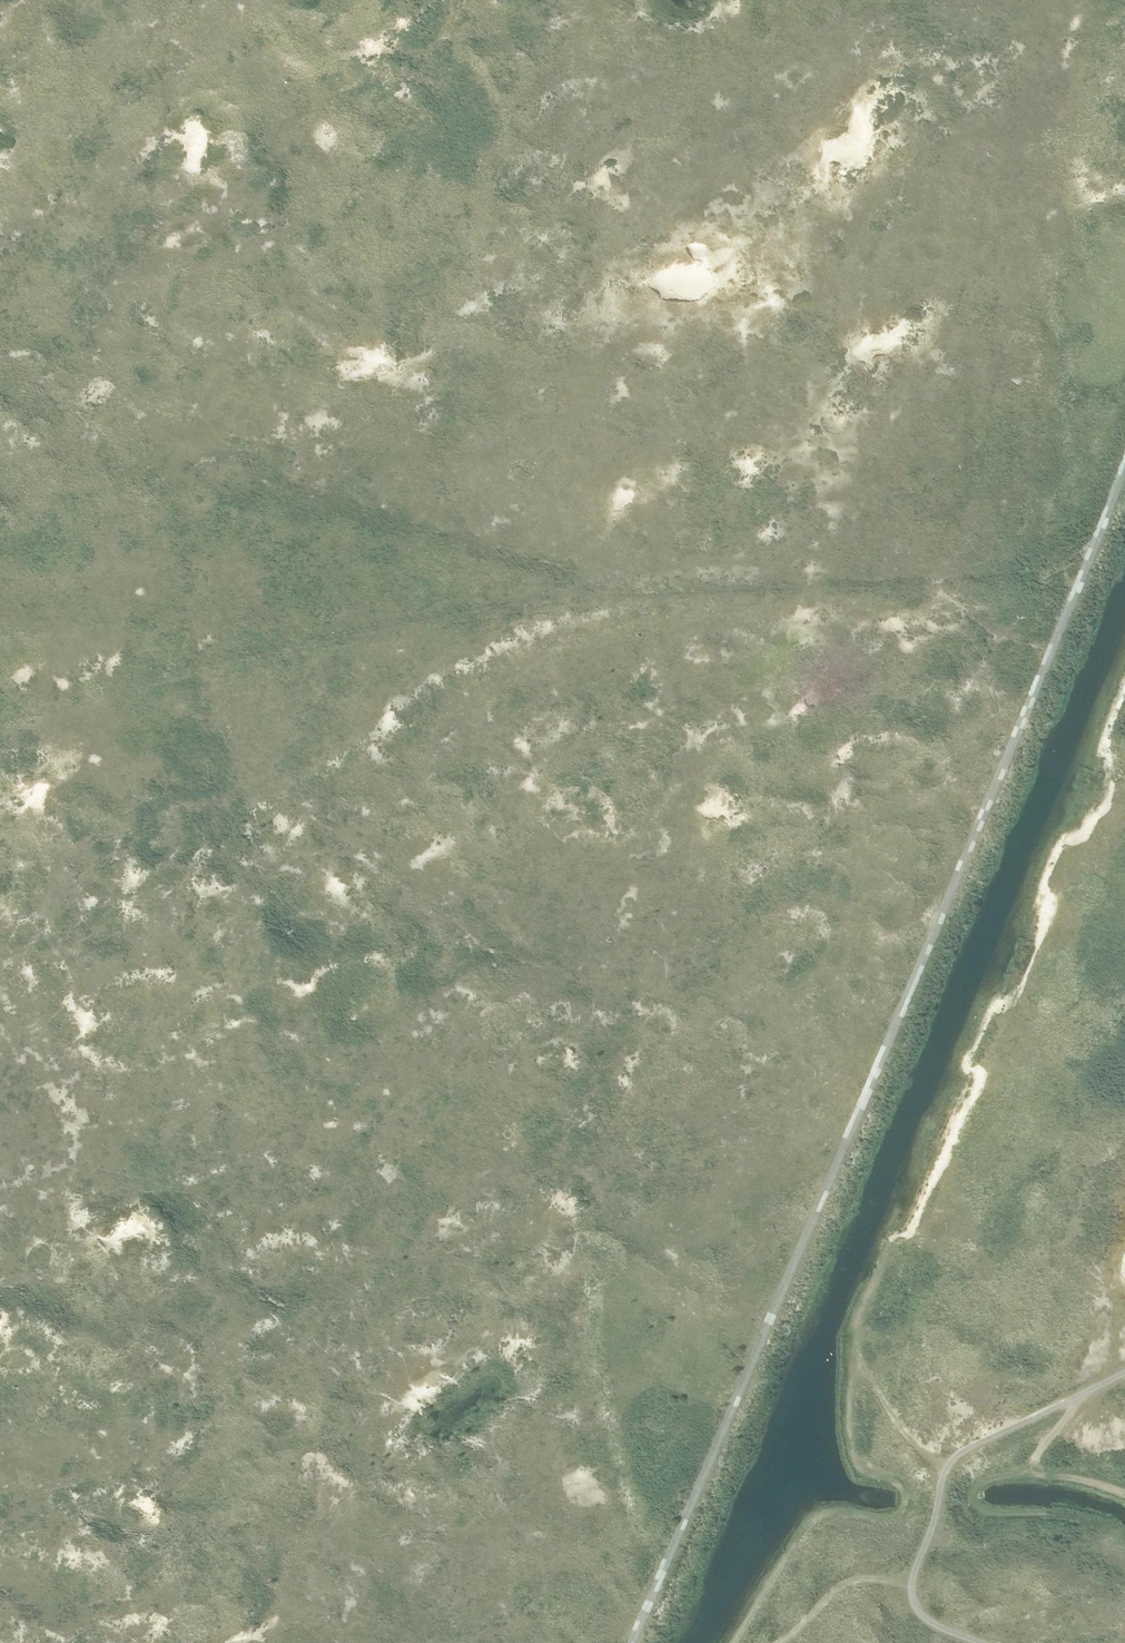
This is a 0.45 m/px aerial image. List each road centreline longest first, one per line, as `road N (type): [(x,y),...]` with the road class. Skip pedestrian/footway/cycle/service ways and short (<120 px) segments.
road 1 (track): [(633,1642),(902,1016),(1124,462)]
road 2 (track): [(1124,697),(976,1086),(872,1283),(856,1346),(895,1420),(918,1448),(946,1460)]

